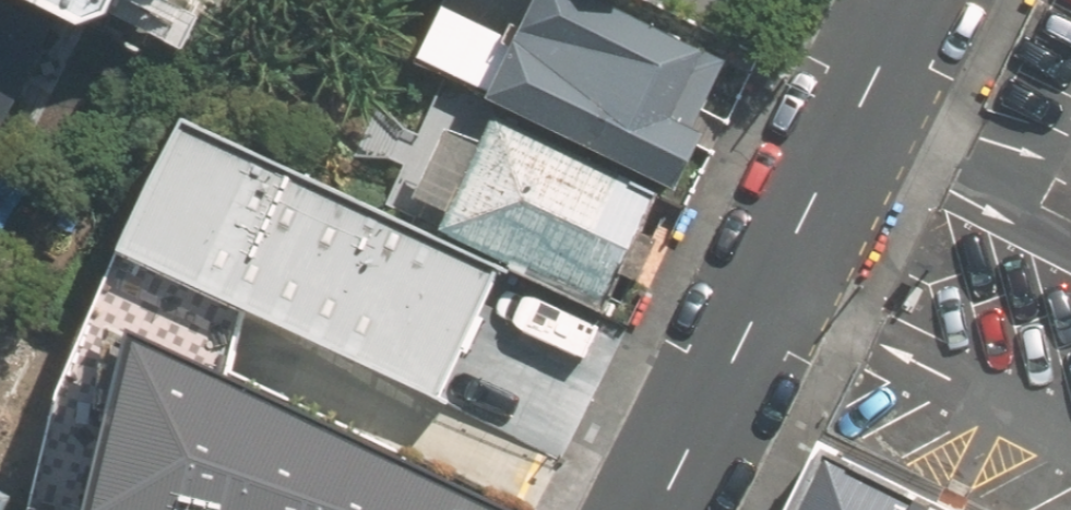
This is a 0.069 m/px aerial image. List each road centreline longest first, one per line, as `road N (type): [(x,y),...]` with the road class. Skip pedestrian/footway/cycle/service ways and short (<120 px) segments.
road 1 (residential): [(915,0),(659,509)]

